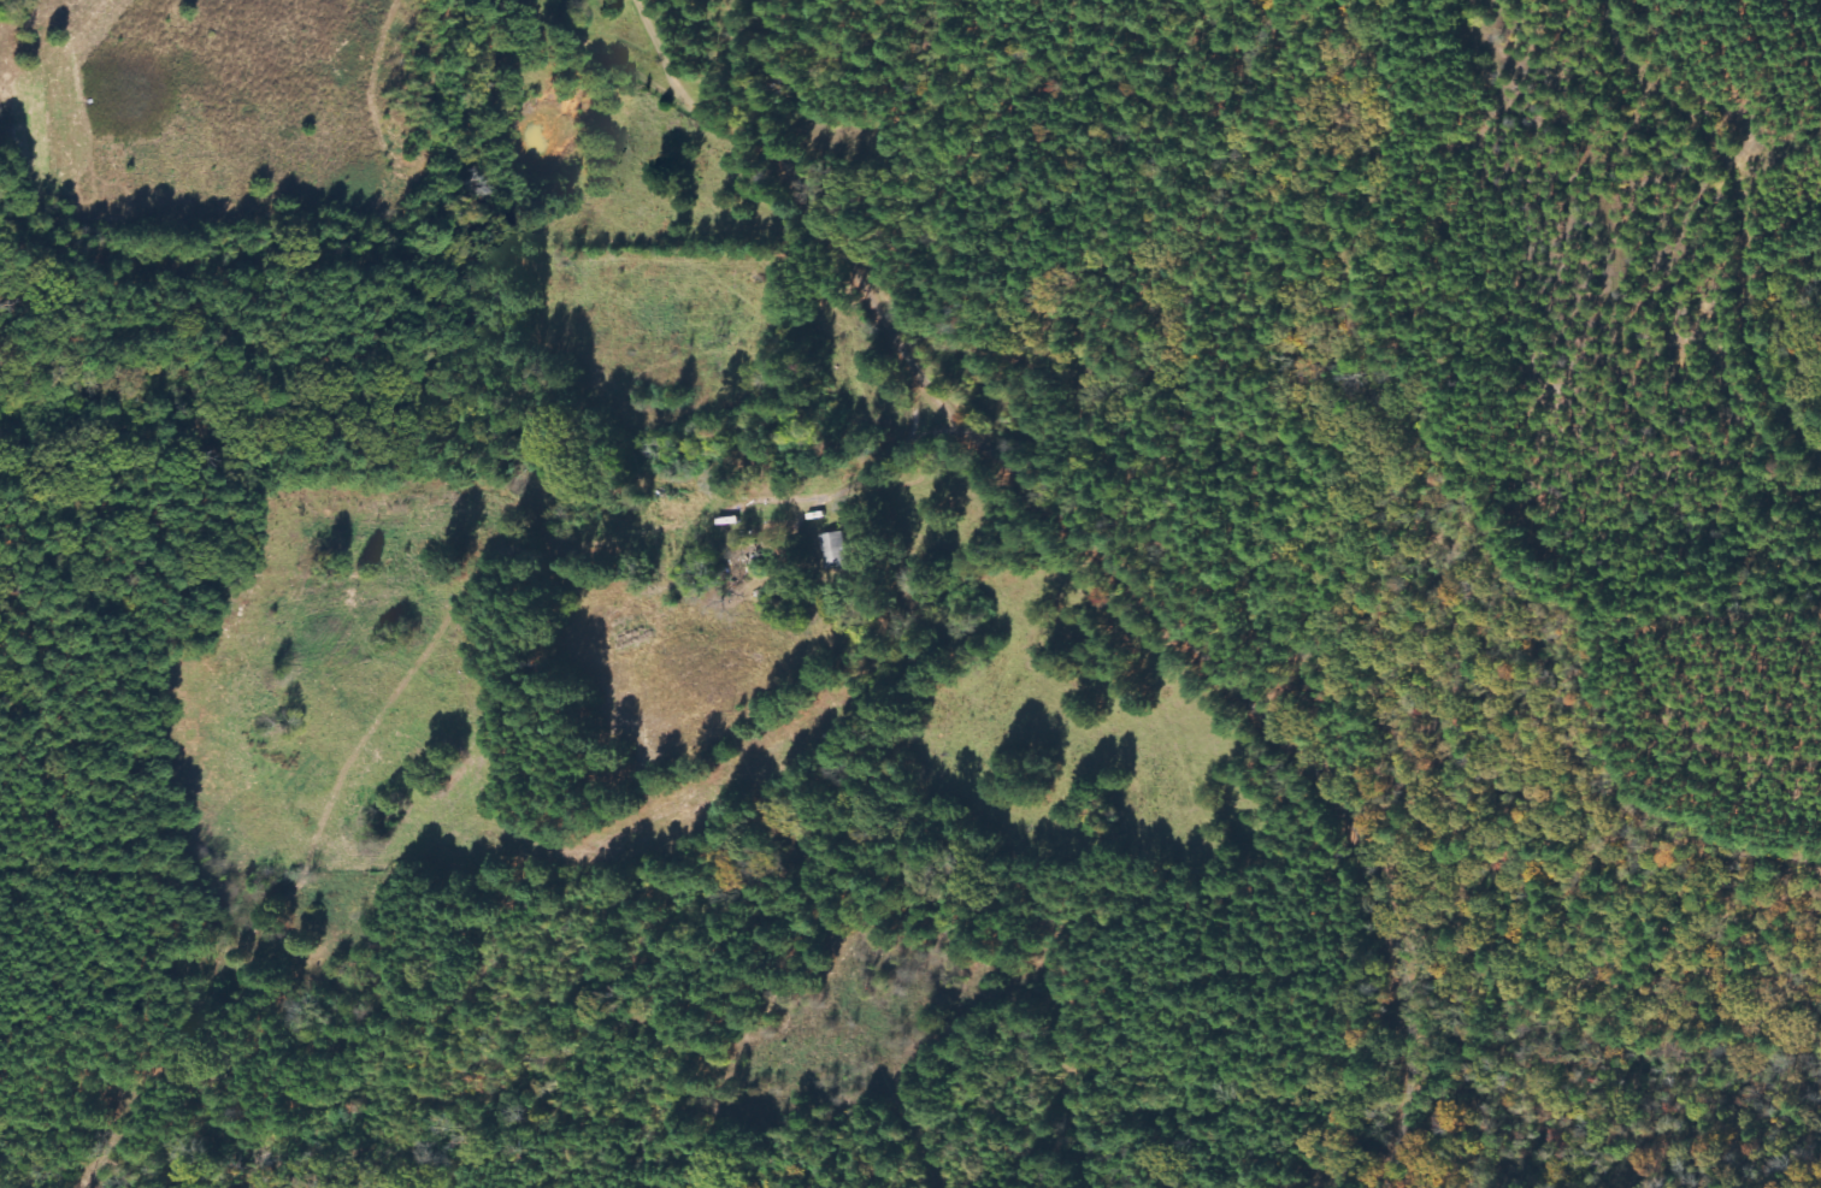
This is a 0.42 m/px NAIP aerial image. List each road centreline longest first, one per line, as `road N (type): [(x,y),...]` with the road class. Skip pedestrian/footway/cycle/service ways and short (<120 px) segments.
road 1 (residential): [(1389,1187),(1410,1081),(1412,1028),(1366,856),(1342,810),(1207,663),(947,403),(803,190),(776,120),(772,0)]

